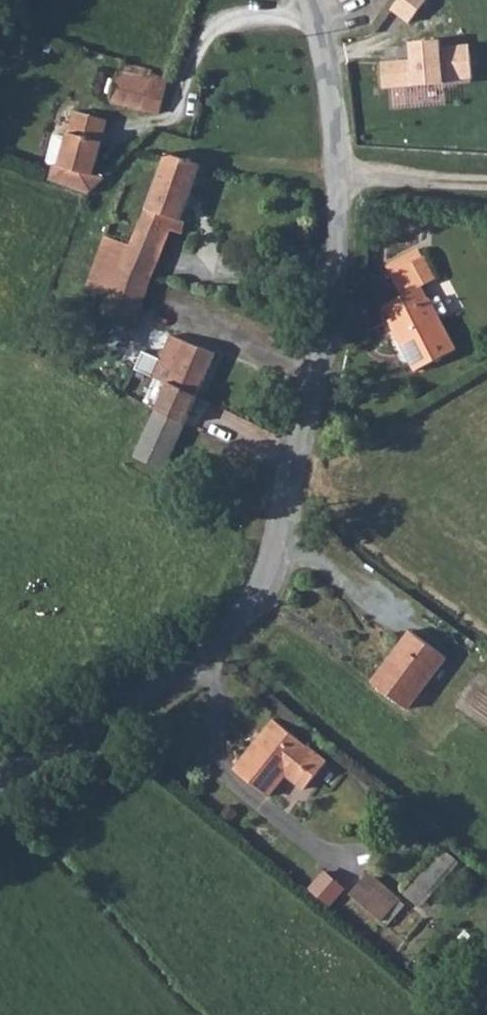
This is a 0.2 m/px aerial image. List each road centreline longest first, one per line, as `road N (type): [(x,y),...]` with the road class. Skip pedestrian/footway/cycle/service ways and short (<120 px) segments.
road 1 (unclassified): [(0,781),(212,647),(254,591),(277,535),(321,367),(336,249),(336,127),(311,0)]
road 2 (track): [(486,185),(338,175)]

